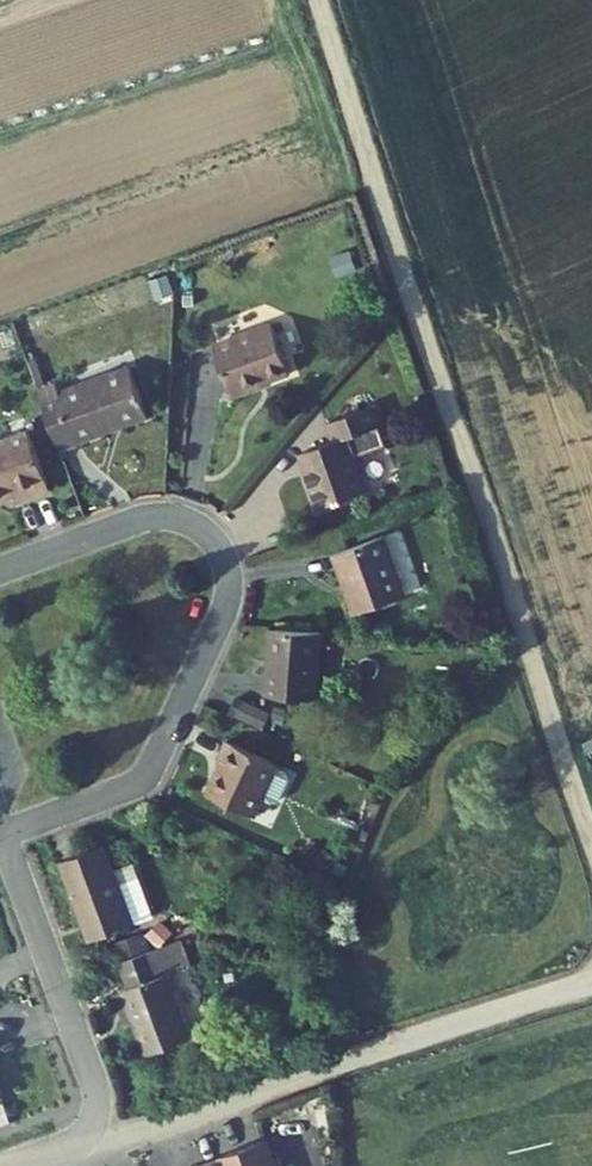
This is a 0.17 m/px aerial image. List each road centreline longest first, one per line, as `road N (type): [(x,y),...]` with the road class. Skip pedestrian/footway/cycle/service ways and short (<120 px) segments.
road 1 (track): [(591,838),(315,0)]
road 2 (residential): [(0,572),(162,517),(205,535),(227,576),(223,608),(142,781),(2,834)]
road 3 (residential): [(112,1143),(591,981)]
road 4 (residential): [(2,834),(112,1143)]

